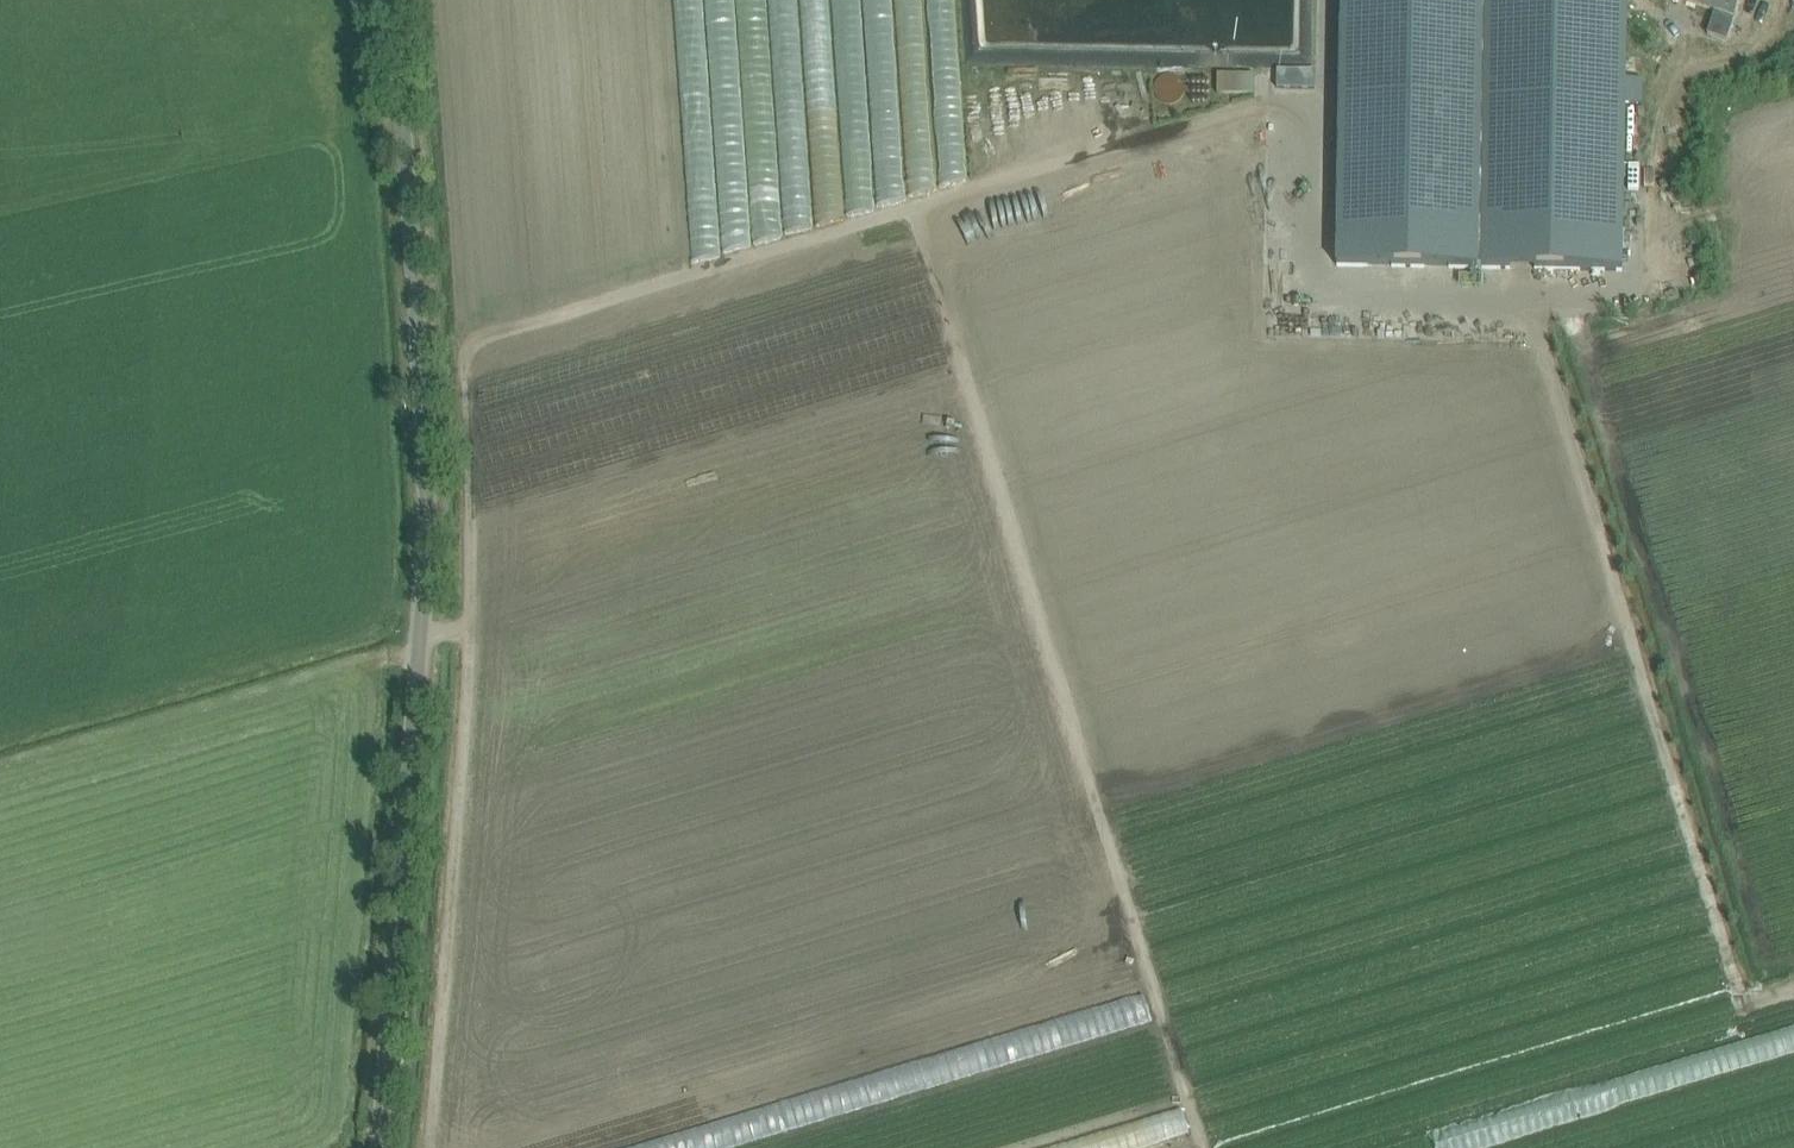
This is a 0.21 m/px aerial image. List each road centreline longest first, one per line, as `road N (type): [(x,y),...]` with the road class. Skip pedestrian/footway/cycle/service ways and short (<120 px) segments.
road 1 (unclassified): [(381,1147),(415,733),(423,505),(393,0)]

